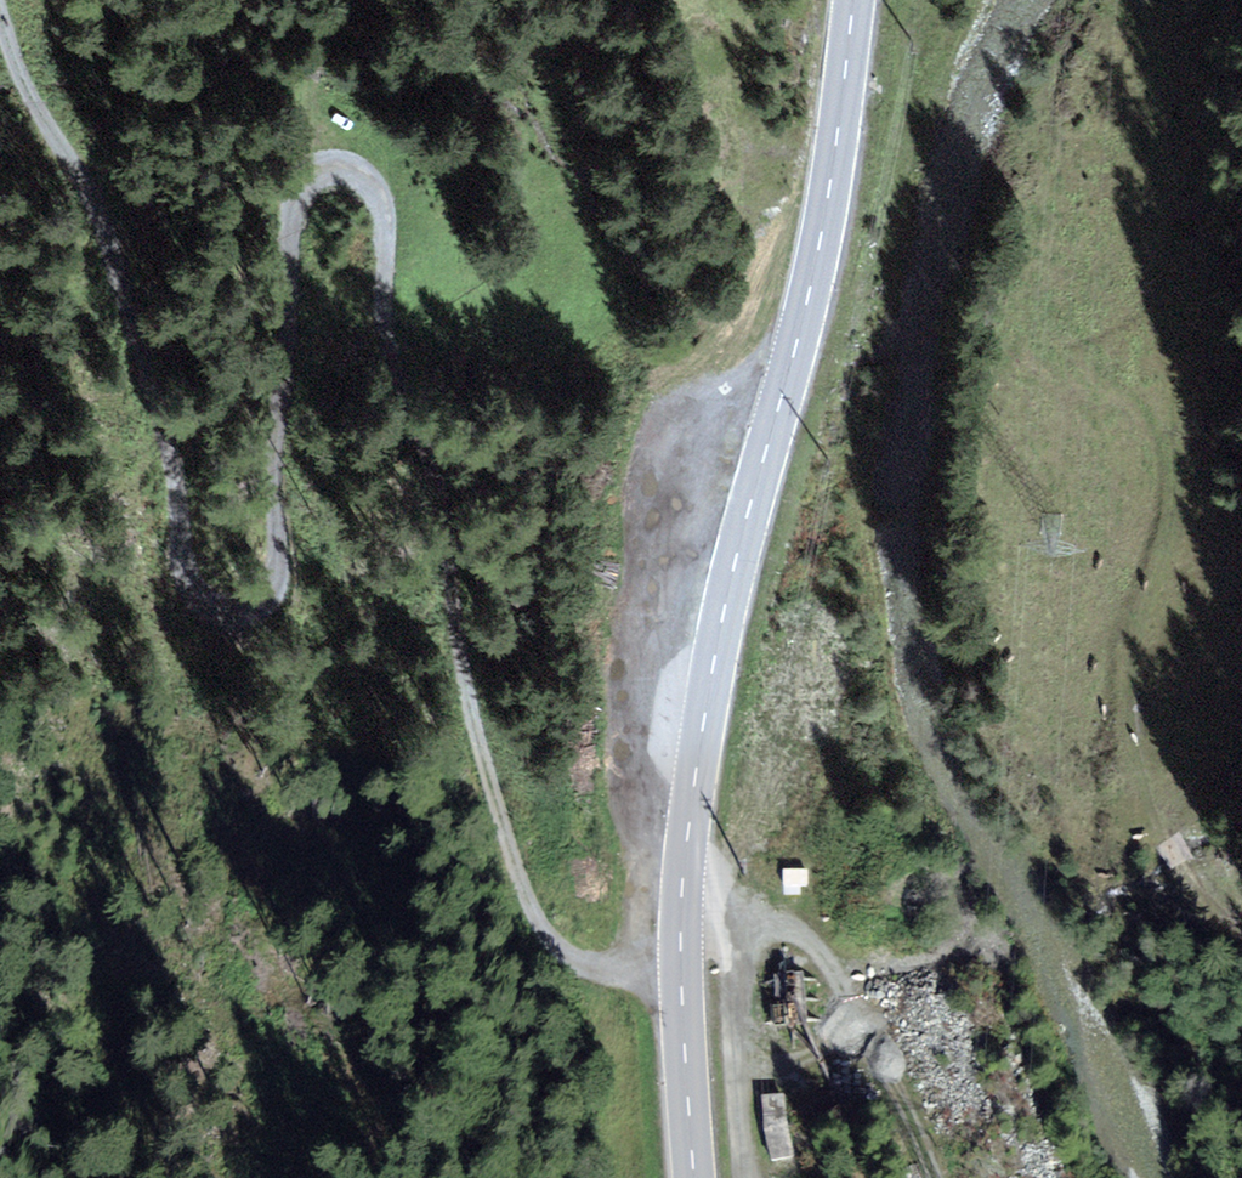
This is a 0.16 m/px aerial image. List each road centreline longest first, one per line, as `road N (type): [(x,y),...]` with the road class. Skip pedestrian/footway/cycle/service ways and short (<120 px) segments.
road 1 (track): [(0,5),(31,102),(116,239),(196,590),(262,606),(330,553),(278,241),(303,176),(358,173),(385,207),(381,318),(447,539),(484,756),(544,939),(603,977),(682,985)]
road 2 (primary): [(694,1177),(681,946),(688,827),(734,563),(821,233),(853,0)]
road 3 (track): [(1141,0),(1151,158),(1173,304),(1176,516),(1136,652),(1135,744),(1179,865),(1241,930)]

